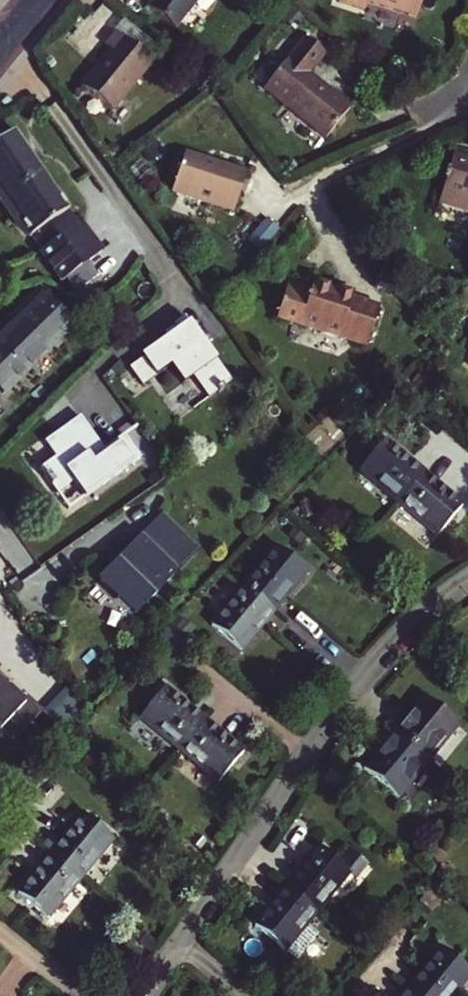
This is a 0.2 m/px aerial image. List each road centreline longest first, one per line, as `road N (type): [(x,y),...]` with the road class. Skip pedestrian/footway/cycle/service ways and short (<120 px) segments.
road 1 (residential): [(467,581),(356,683),(143,995)]

